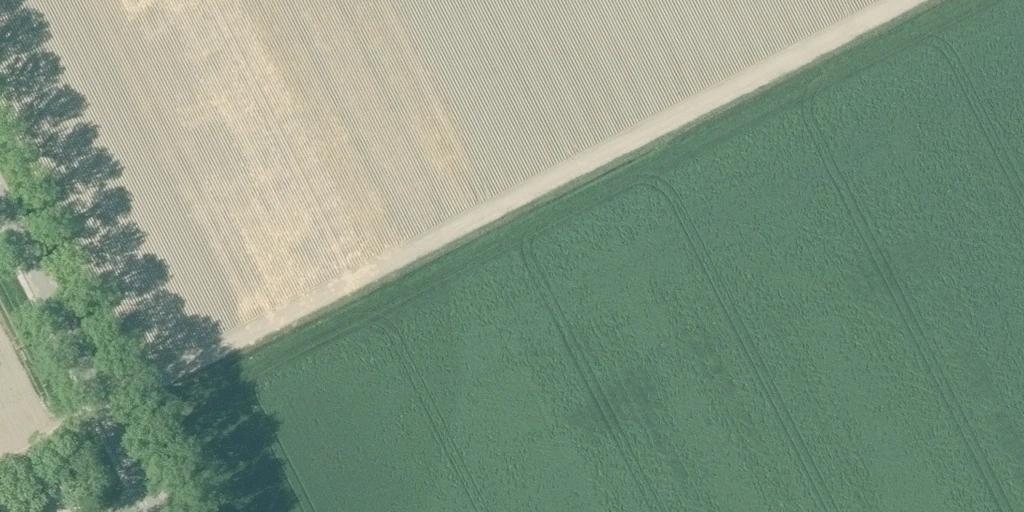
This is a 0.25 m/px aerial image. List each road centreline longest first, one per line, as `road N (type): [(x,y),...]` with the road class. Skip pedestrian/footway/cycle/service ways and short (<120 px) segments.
road 1 (unclassified): [(157,511),(0,203)]

